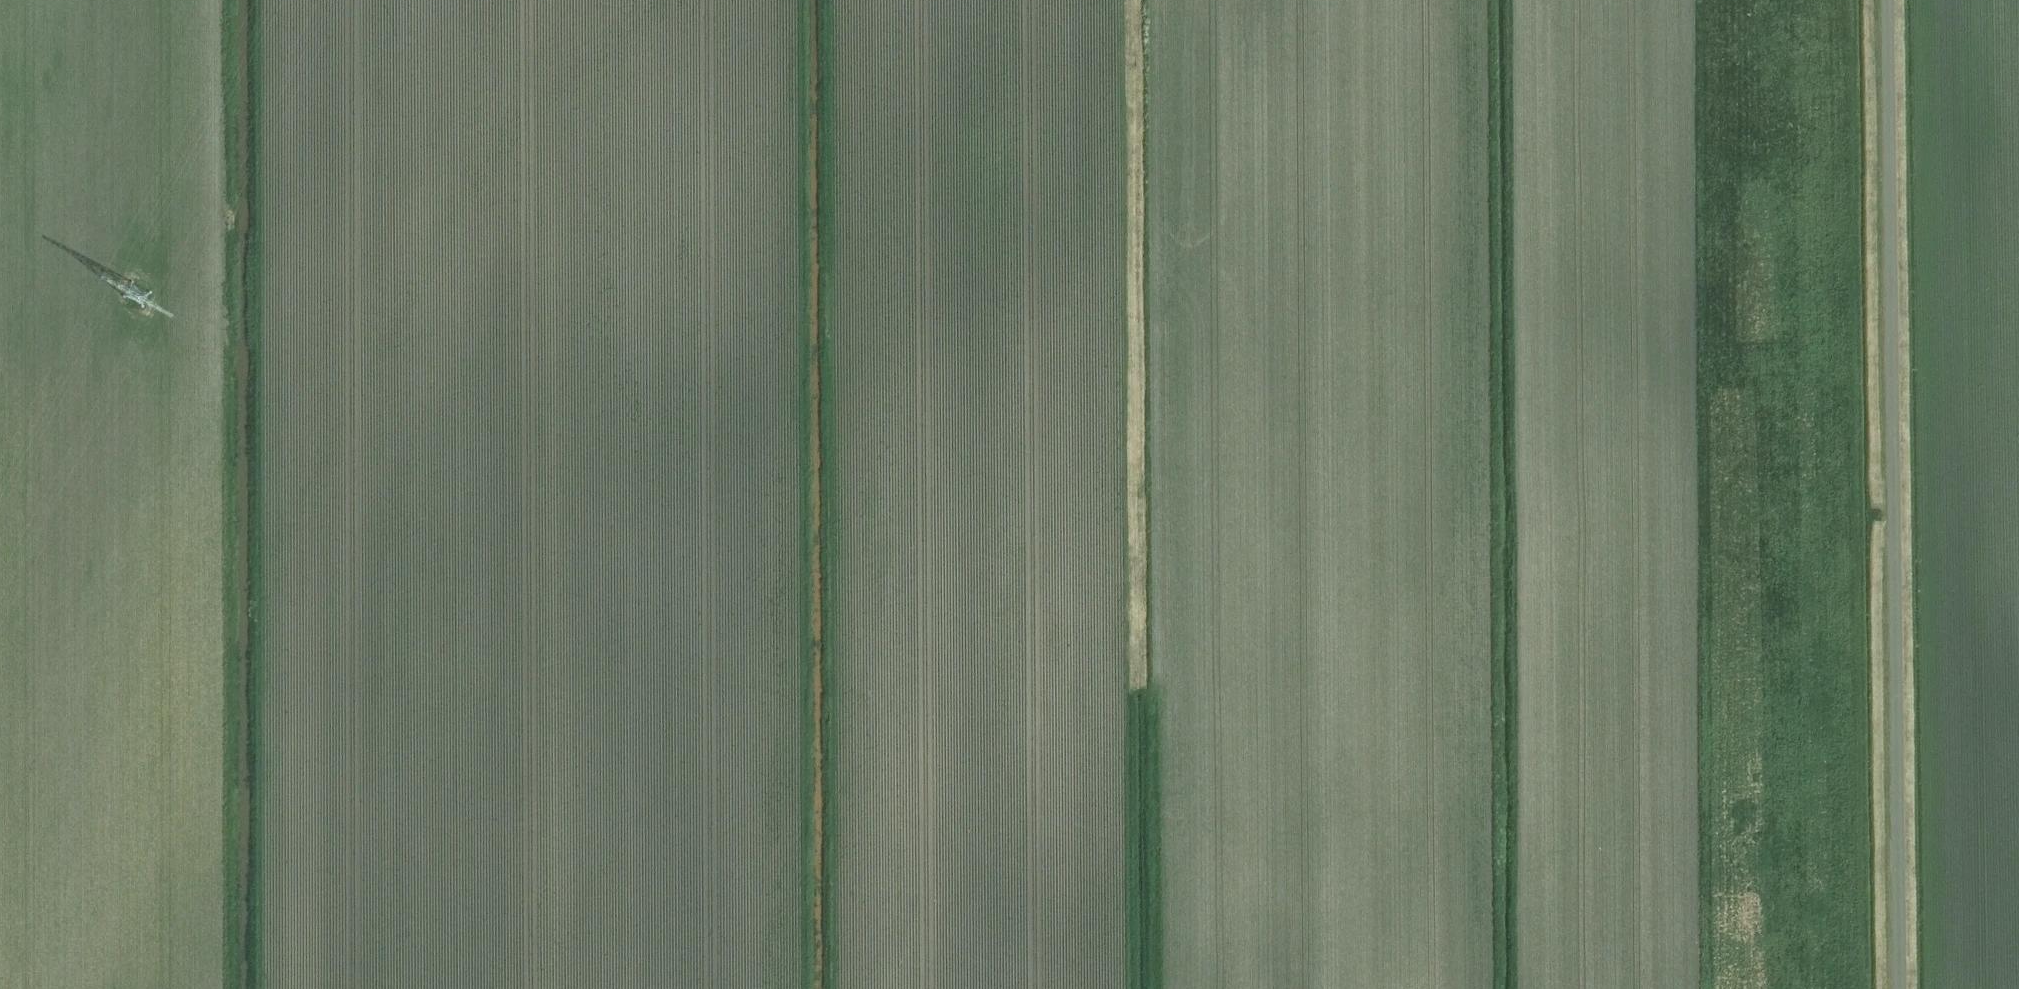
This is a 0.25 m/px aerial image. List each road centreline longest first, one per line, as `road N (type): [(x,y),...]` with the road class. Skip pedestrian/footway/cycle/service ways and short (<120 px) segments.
road 1 (unclassified): [(1901,988),(1888,0)]

